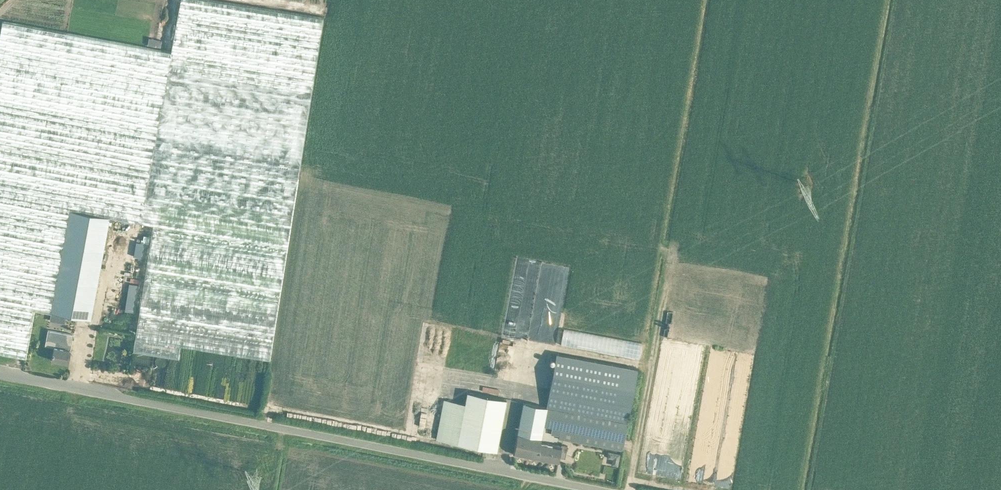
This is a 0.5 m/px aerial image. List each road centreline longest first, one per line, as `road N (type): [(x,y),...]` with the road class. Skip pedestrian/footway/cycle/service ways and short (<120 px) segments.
road 1 (unclassified): [(582,489),(0,379)]

